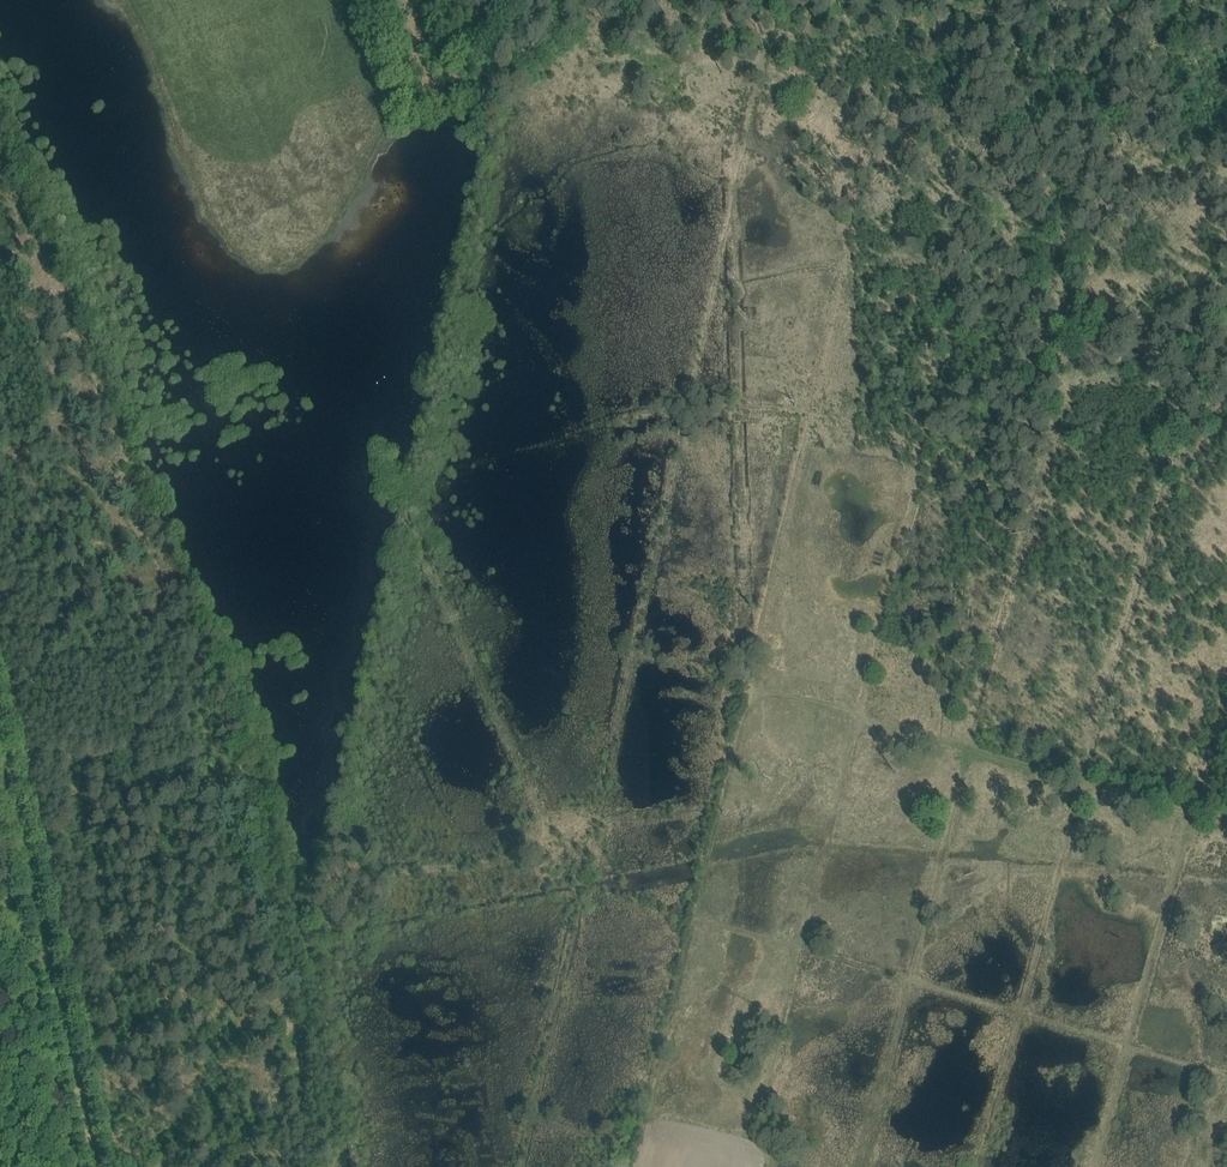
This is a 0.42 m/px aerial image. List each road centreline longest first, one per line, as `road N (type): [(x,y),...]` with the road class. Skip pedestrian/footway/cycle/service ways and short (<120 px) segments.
road 1 (track): [(0,755),(92,1166)]

